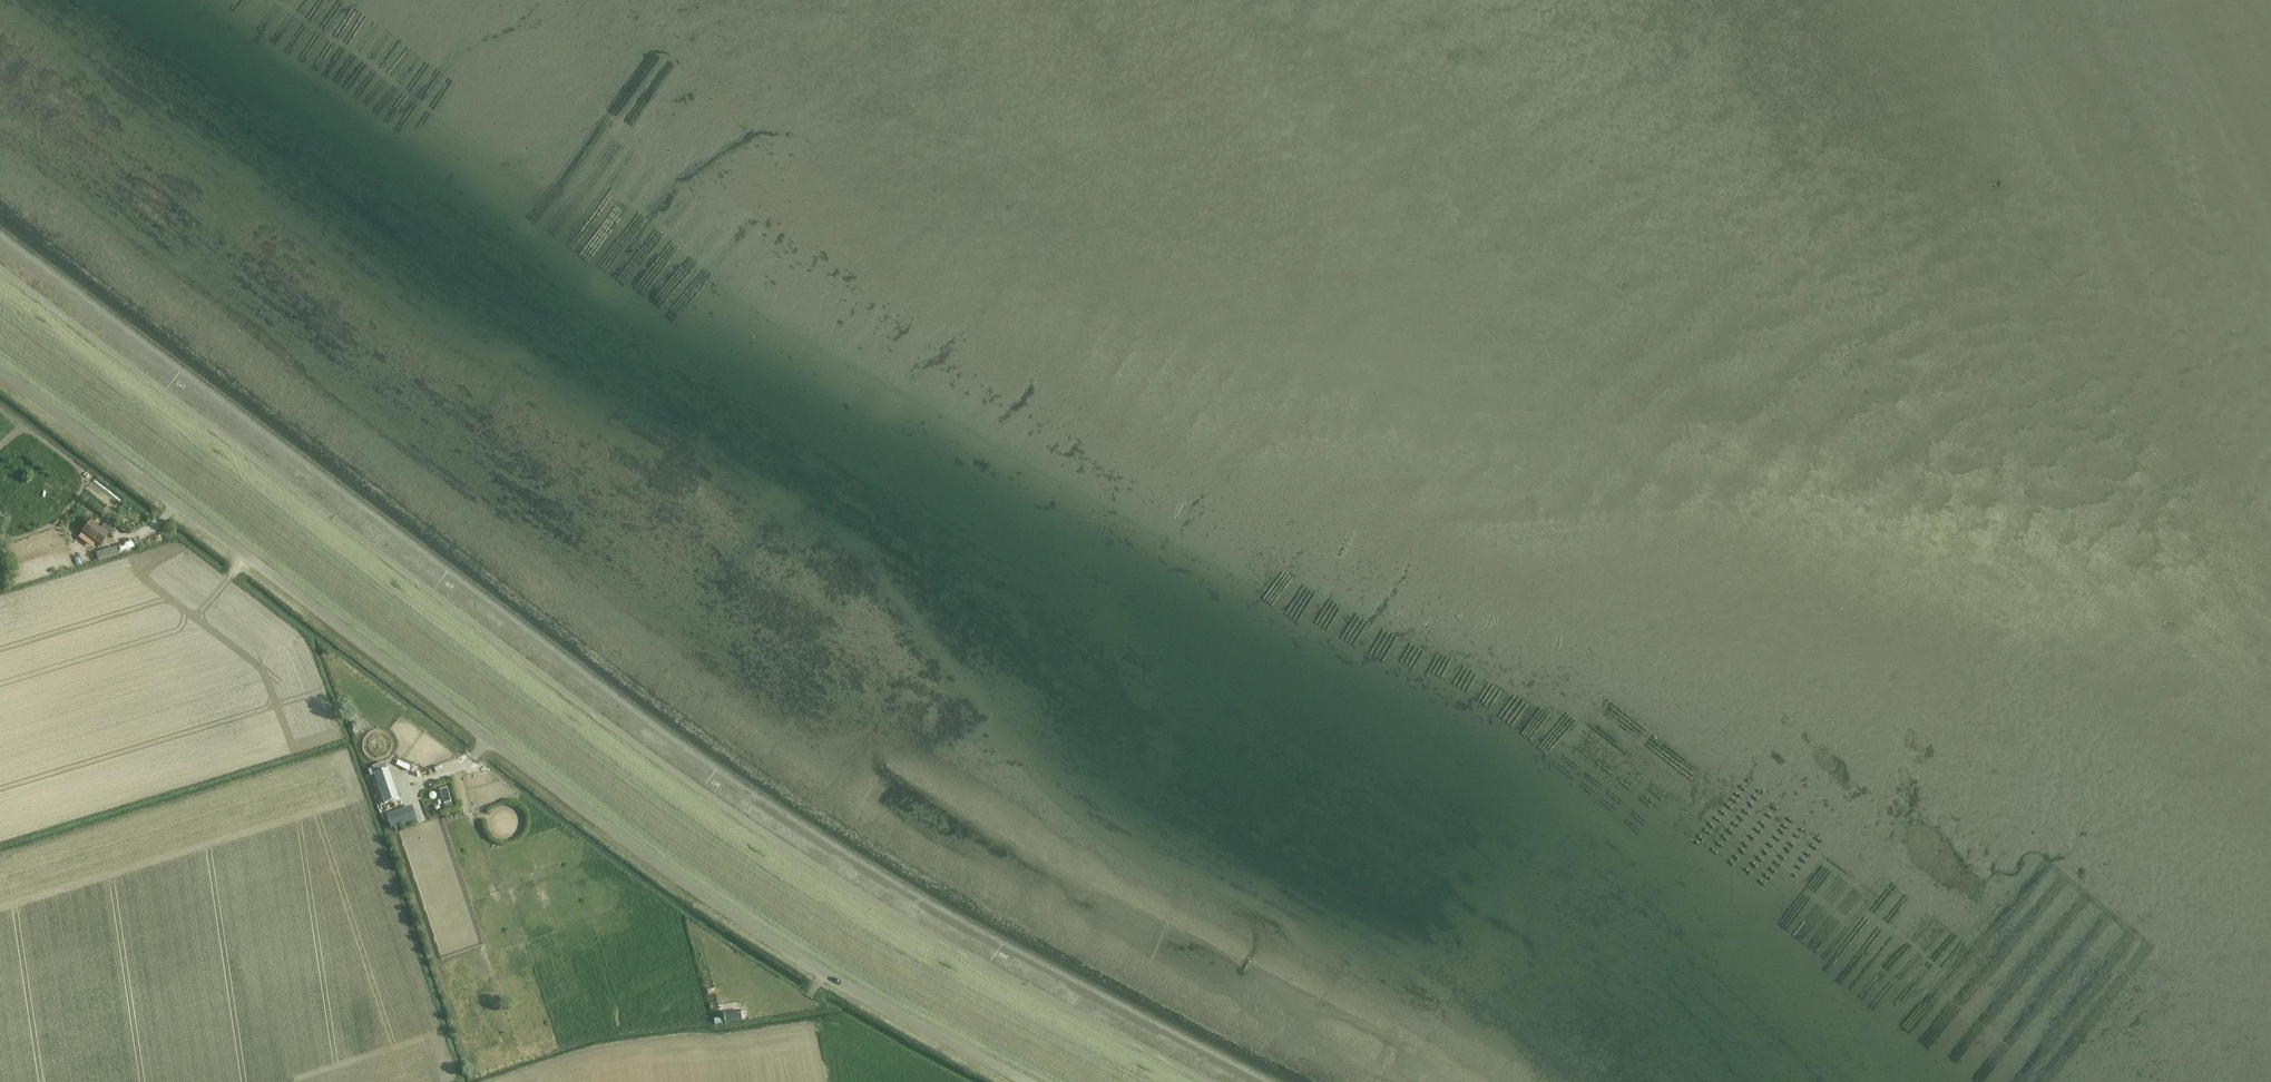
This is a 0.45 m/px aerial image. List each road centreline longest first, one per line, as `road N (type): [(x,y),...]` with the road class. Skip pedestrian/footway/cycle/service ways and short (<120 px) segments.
road 1 (unclassified): [(1034,1081),(817,962),(676,871),(0,373)]

